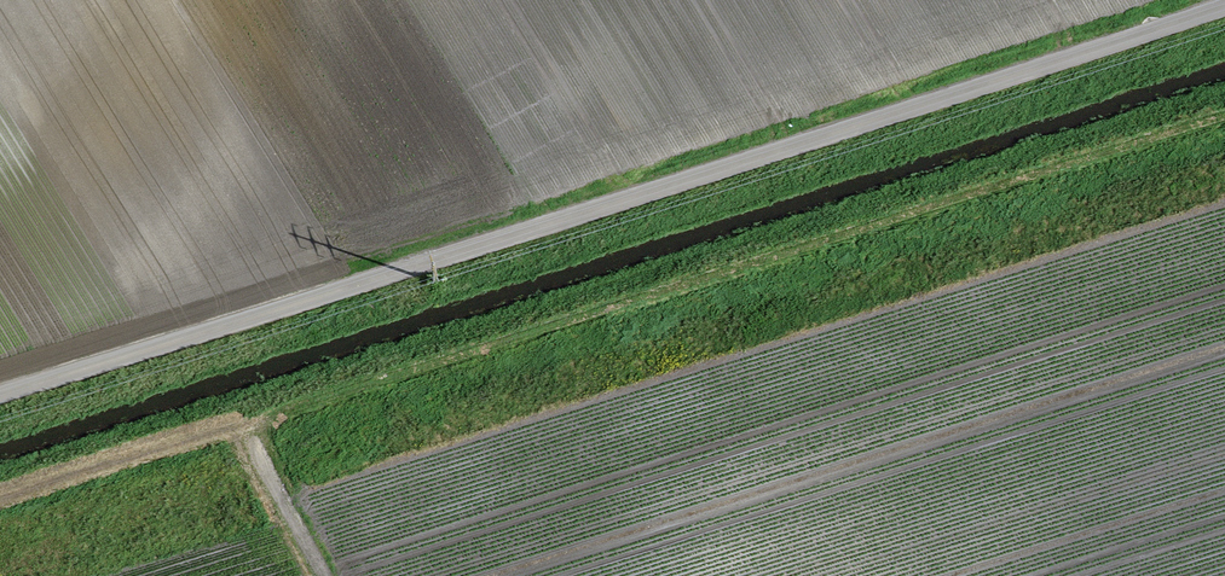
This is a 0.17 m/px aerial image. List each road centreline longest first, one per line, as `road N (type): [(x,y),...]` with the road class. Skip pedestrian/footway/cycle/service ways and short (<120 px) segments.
road 1 (unclassified): [(1224,3),(0,389)]
road 2 (track): [(0,513),(1224,130)]
road 3 (track): [(244,438),(321,575)]

